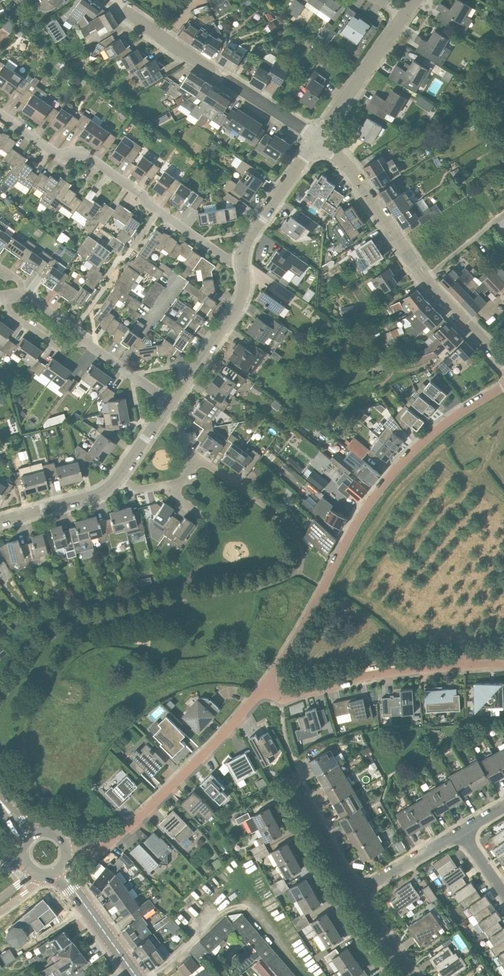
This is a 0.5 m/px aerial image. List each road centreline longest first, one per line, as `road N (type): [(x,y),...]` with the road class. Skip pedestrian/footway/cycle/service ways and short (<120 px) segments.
road 1 (unclassified): [(265,687),(389,478),(430,436),(503,389)]
road 2 (residential): [(242,259),(227,259),(154,213),(79,152),(59,155),(0,116)]
road 3 (residential): [(316,141),(113,0)]
road 4 (residential): [(503,664),(392,672),(289,697),(265,687)]
road 5 (residential): [(92,852),(134,825),(265,687)]
road 6 (residential): [(424,277),(344,165),(316,141)]
road 7 (residential): [(169,404),(234,312),(242,259)]
road 8 (residential): [(316,141),(402,16)]
road 9 (residential): [(116,479),(142,490),(186,476),(181,428),(164,411)]
road 10 (residential): [(242,259),(316,141)]
road 11 (residential): [(354,893),(291,777)]
road 12 (tertiary): [(135,975),(60,871)]
road 13 (residential): [(0,519),(99,493),(116,479)]
road 14 (residential): [(354,893),(461,831)]

